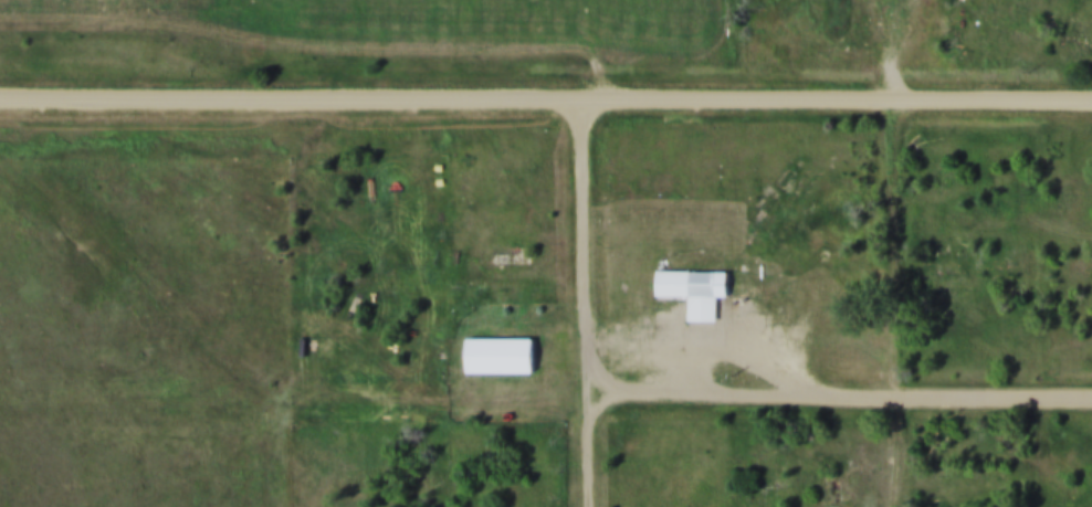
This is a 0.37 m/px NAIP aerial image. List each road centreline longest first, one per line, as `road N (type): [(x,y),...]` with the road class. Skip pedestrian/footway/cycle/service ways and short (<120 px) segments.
road 1 (residential): [(0,94),(1091,96)]
road 2 (residential): [(1091,392),(598,388)]
road 3 (residential): [(596,506),(587,93)]
road 4 (track): [(900,390),(896,94)]

